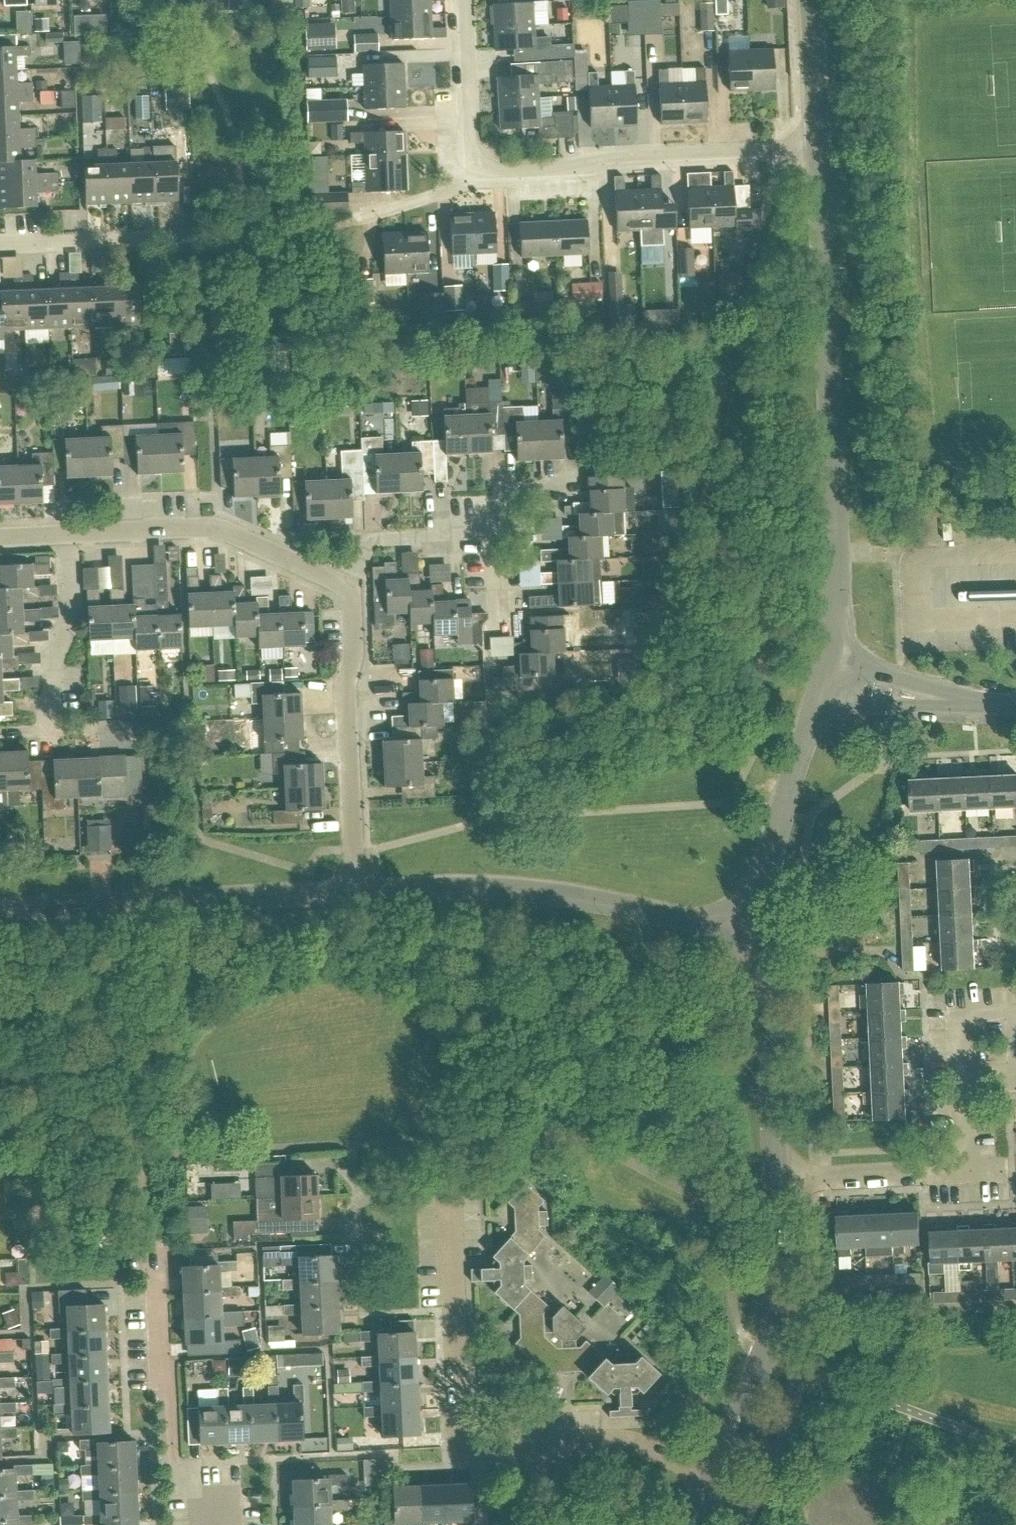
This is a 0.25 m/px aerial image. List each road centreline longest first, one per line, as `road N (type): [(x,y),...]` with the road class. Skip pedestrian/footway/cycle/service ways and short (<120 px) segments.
road 1 (residential): [(819,148),(583,157),(572,171),(471,175),(465,0)]
road 2 (unclassified): [(834,677),(819,148)]
road 3 (residential): [(713,1476),(639,1445),(473,1445),(458,1429),(450,1194)]
road 4 (unclassified): [(759,927),(494,883),(351,890)]
road 5 (unclassified): [(351,890),(0,907)]
road 6 (residential): [(776,1182),(968,1172),(964,1085),(1015,1082)]
road 7 (tertiary): [(713,1476),(779,1305),(776,1182)]
road 8 (residential): [(351,890),(349,591)]
road 9 (residential): [(349,591),(238,534),(70,533)]
road 10 (residential): [(221,1524),(175,1472),(156,1258)]
road 11 (tertiary): [(759,927),(776,824),(834,677)]
road 12 (tertiary): [(776,1182),(759,927)]
road 13 (residential): [(349,591),(369,542),(479,537),(498,561),(503,622)]
road 14 (residential): [(53,729),(53,654),(70,619),(70,533)]
road 15 (residential): [(0,243),(191,236)]
road 16 (tertiary): [(834,677),(937,701),(1015,707)]
road 17 (unclassified): [(819,148),(812,0)]

